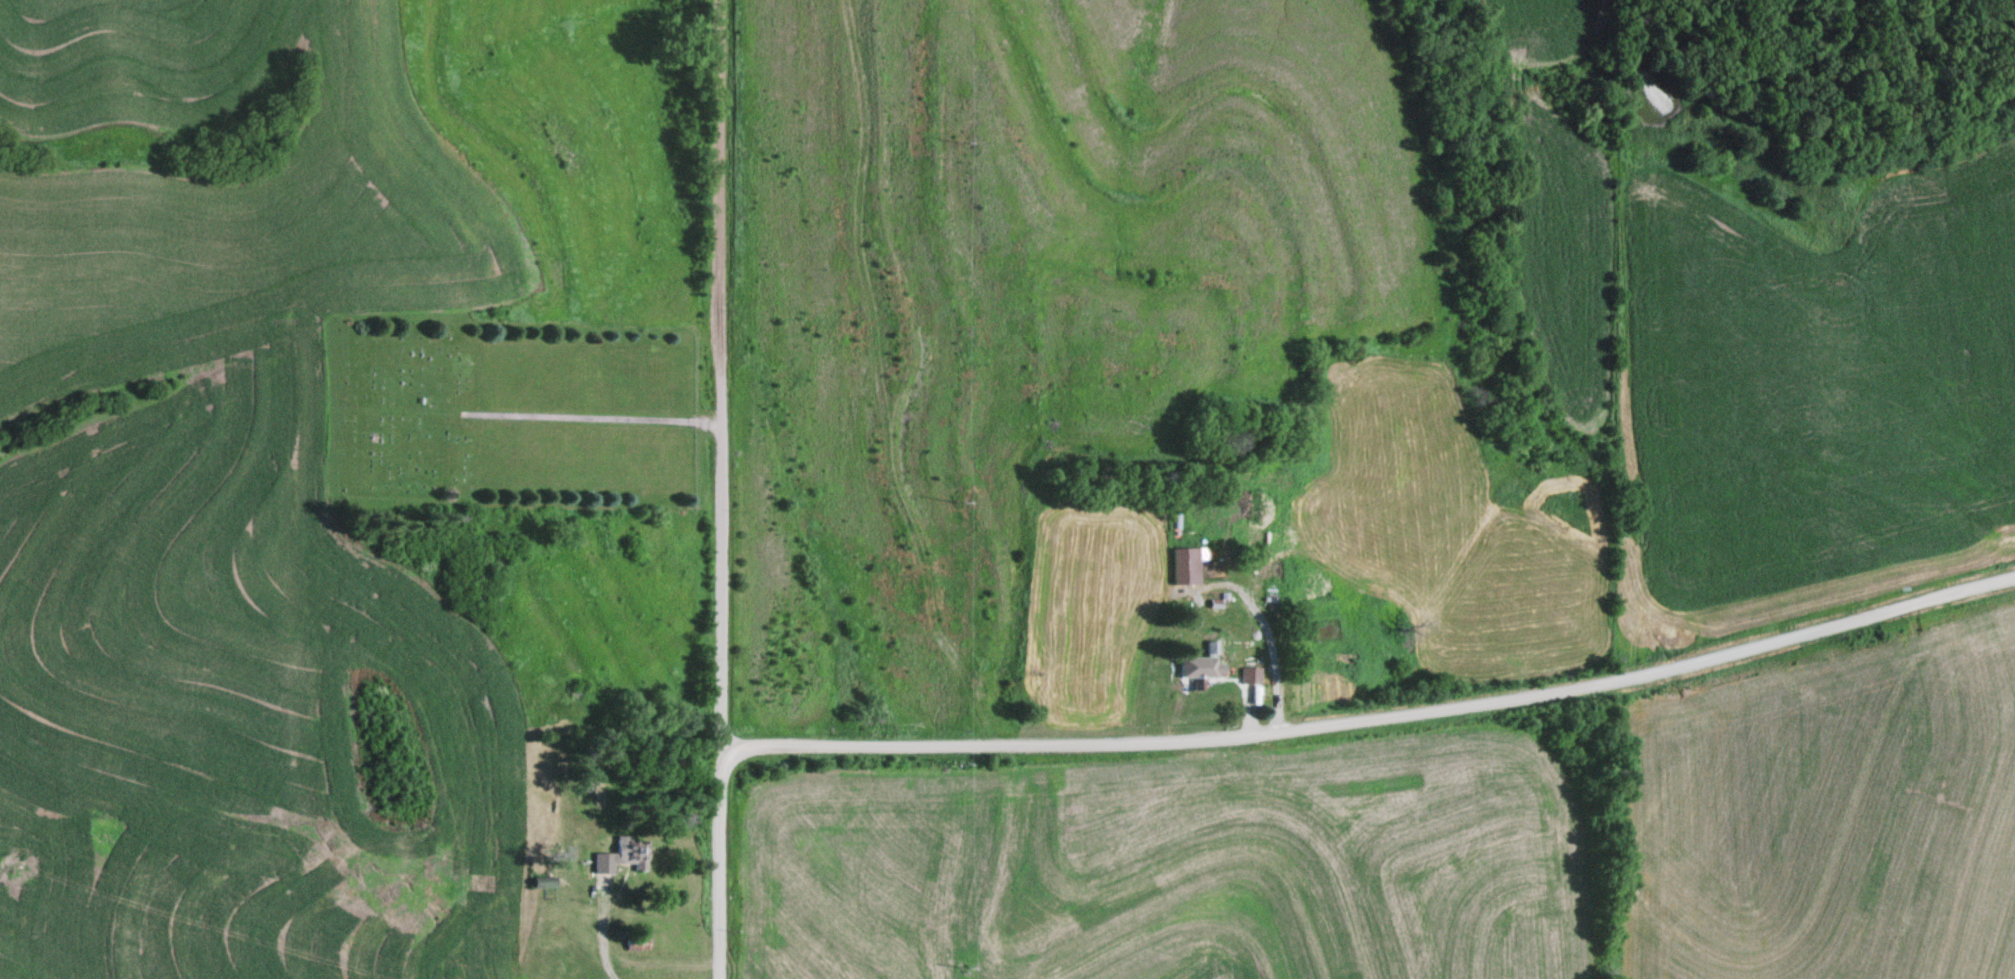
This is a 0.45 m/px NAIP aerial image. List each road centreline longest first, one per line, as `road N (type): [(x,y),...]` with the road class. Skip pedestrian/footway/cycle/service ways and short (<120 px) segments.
road 1 (residential): [(737,786),(1531,712),(2014,572)]
road 2 (residential): [(735,978),(737,786),(721,763),(722,0)]

